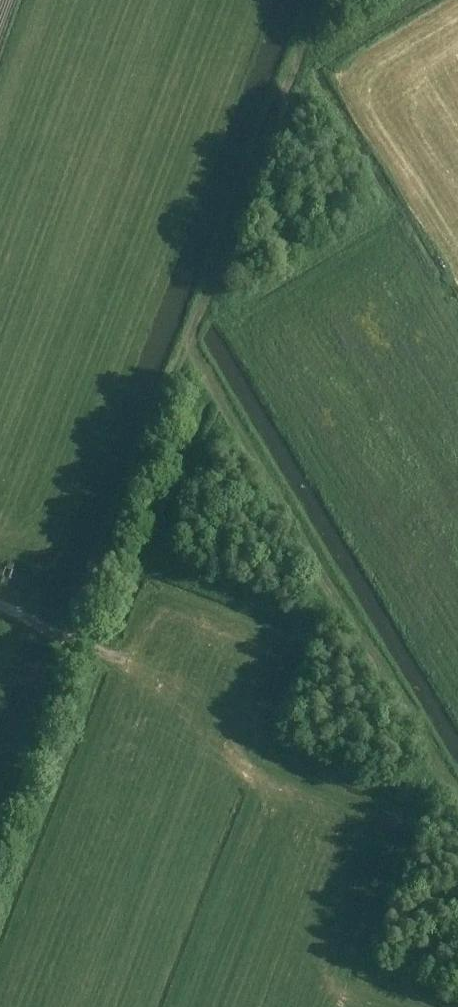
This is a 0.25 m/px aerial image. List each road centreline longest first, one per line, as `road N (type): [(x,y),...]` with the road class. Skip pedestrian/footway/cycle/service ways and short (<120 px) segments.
road 1 (track): [(191,341),(457,792)]
road 2 (track): [(85,646),(191,341)]
road 3 (track): [(149,643),(128,650),(77,644),(0,607)]

